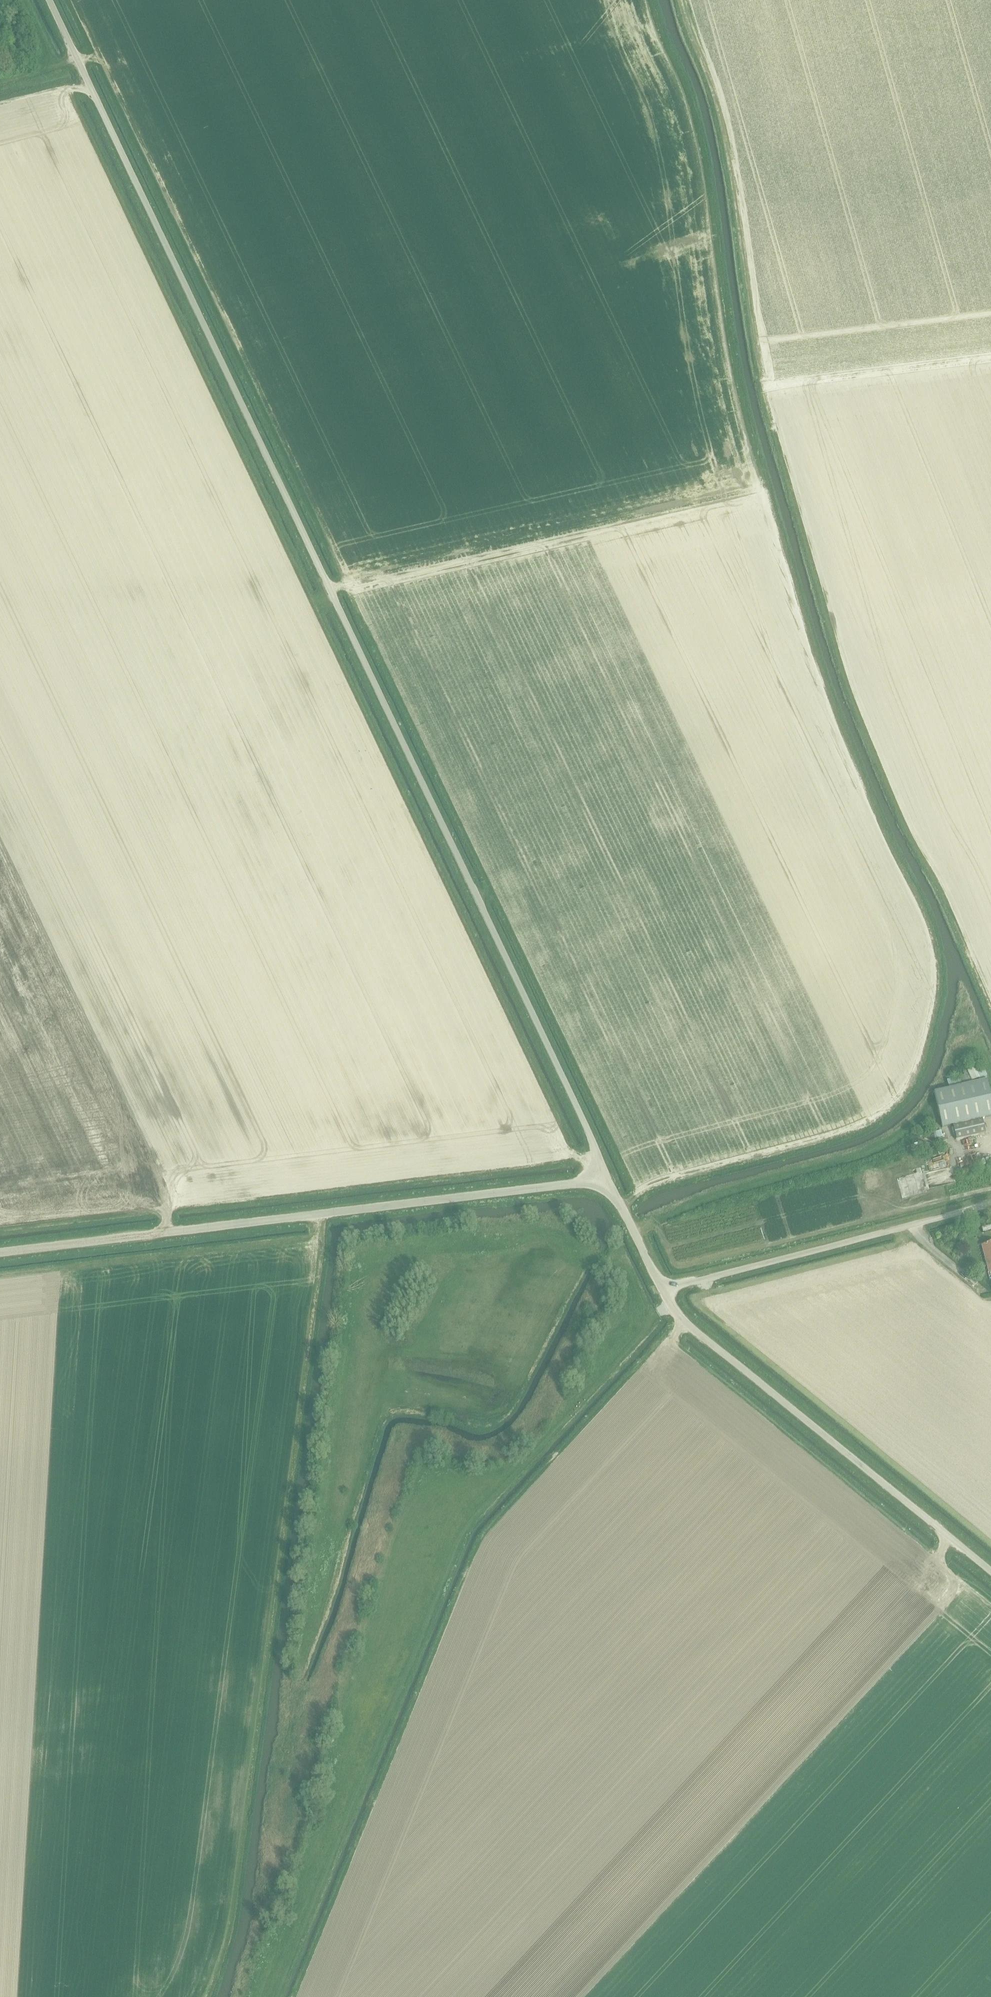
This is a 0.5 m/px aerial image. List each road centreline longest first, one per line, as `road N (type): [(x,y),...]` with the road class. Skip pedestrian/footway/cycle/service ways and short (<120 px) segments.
road 1 (unclassified): [(608,1179),(49,0)]
road 2 (unclassified): [(0,1254),(608,1179)]
road 3 (unclassified): [(990,1572),(682,1319),(662,1288)]
road 4 (unclassified): [(662,1288),(990,1205)]
road 5 (unclassified): [(662,1288),(608,1179)]

